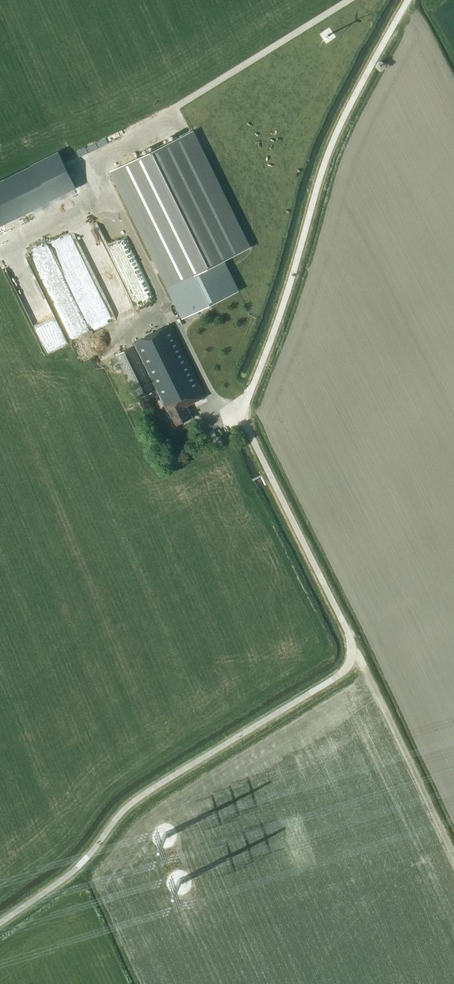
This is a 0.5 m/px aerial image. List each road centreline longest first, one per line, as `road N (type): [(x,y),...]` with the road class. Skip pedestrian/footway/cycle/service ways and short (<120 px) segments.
road 1 (track): [(351,656),(325,684),(141,795),(65,878),(0,922)]
road 2 (unclassified): [(244,405),(321,169),(409,0)]
road 3 (track): [(351,656),(348,632),(245,425),(244,405)]
road 4 (track): [(351,656),(370,675),(453,852)]

